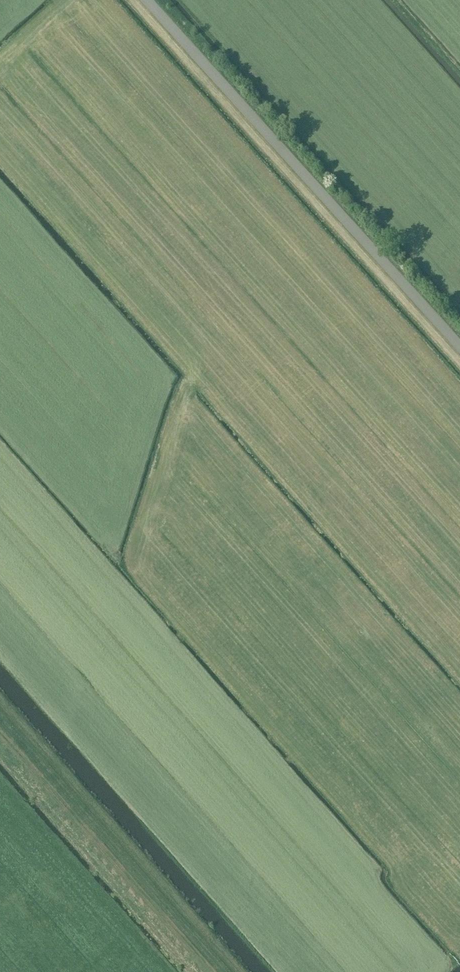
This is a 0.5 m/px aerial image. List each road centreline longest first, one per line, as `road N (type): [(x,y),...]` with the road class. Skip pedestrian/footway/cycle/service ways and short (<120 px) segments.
road 1 (unclassified): [(459,348),(147,0)]

